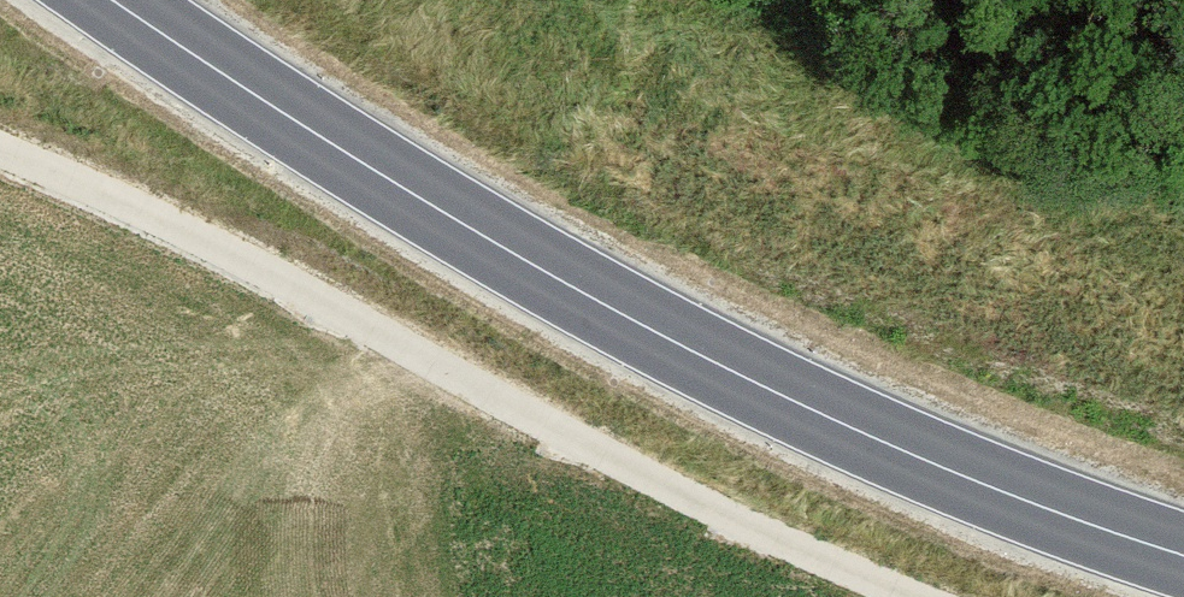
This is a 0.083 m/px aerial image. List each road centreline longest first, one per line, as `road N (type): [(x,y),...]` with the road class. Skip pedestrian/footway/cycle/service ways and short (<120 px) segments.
road 1 (secondary): [(112,0),(440,210),(703,356),(973,480),(1183,555)]
road 2 (track): [(0,150),(223,253),(509,409),(910,596)]

